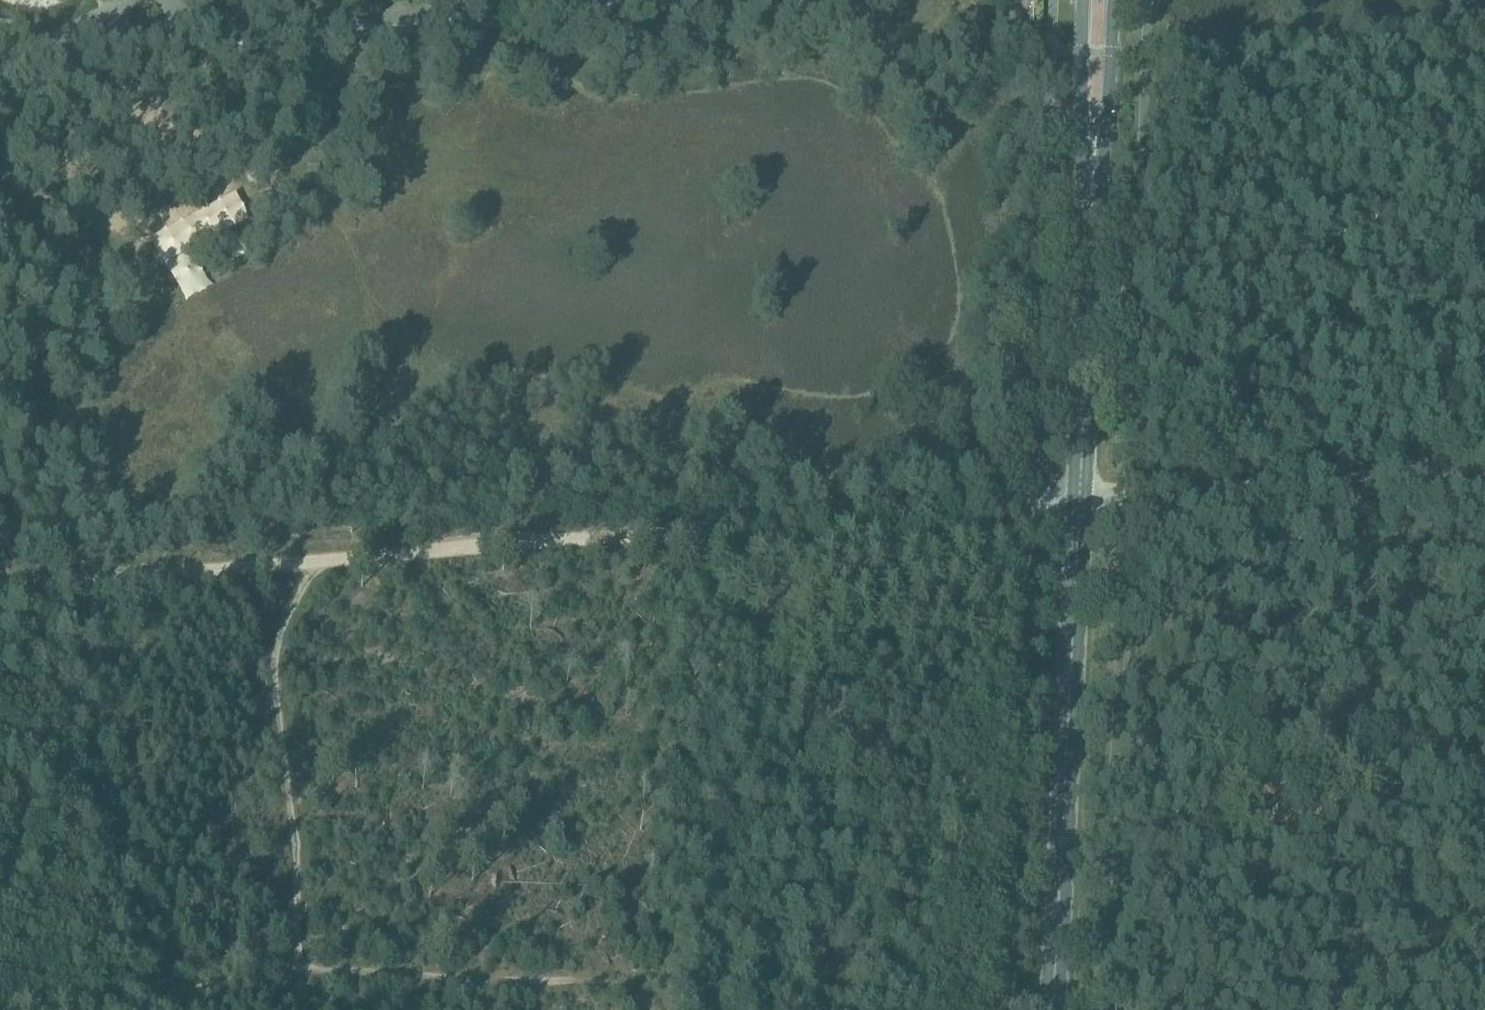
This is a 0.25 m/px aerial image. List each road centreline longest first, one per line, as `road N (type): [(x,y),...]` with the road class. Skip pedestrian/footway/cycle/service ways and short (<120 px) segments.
road 1 (track): [(1007,501),(311,561)]
road 2 (secondary): [(1052,1009),(1080,497)]
road 3 (secondary): [(1080,497),(1099,0)]
road 4 (track): [(294,957),(657,949),(656,1009)]
road 5 (track): [(294,957),(275,651),(311,561)]
road 6 (track): [(1484,463),(1142,488)]
road 7 (track): [(311,561),(0,586)]
road 8 (track): [(0,1009),(88,1007),(294,957)]

